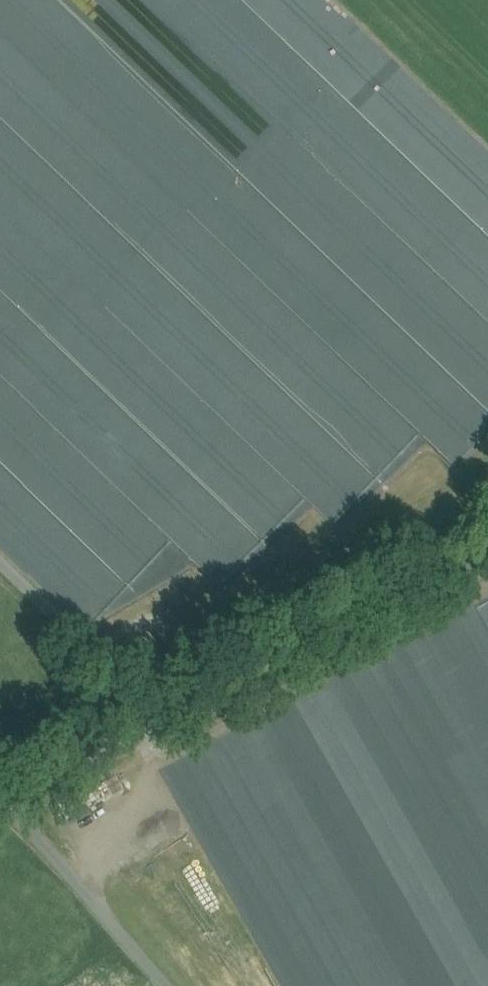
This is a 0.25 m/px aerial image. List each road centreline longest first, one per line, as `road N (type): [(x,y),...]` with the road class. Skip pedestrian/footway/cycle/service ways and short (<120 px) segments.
road 1 (unclassified): [(487,556),(163,726)]
road 2 (track): [(8,802),(167,985)]
road 3 (unclassified): [(0,559),(163,726)]
road 4 (unclassified): [(163,726),(0,806)]

